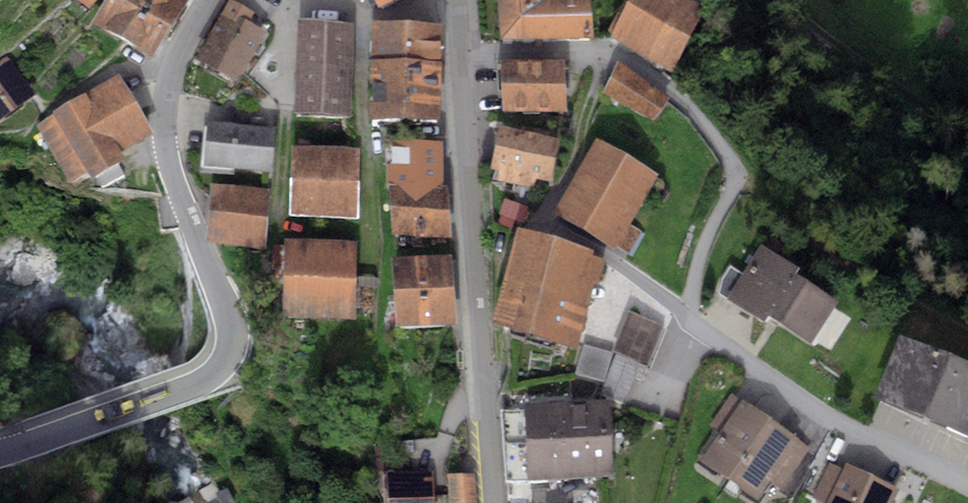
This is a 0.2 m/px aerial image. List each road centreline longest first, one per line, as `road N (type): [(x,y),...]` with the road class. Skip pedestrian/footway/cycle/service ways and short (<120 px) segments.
road 1 (residential): [(462,62),(607,56),(689,103),(738,173),(697,265),(688,322),(812,409),(967,486)]
road 2 (tertiary): [(208,0),(167,77),(164,138),(230,321),(227,355),(203,381),(0,453)]
road 3 (residential): [(462,62),(493,502)]
road 4 (track): [(364,17),(363,127),(376,169),(378,276)]

